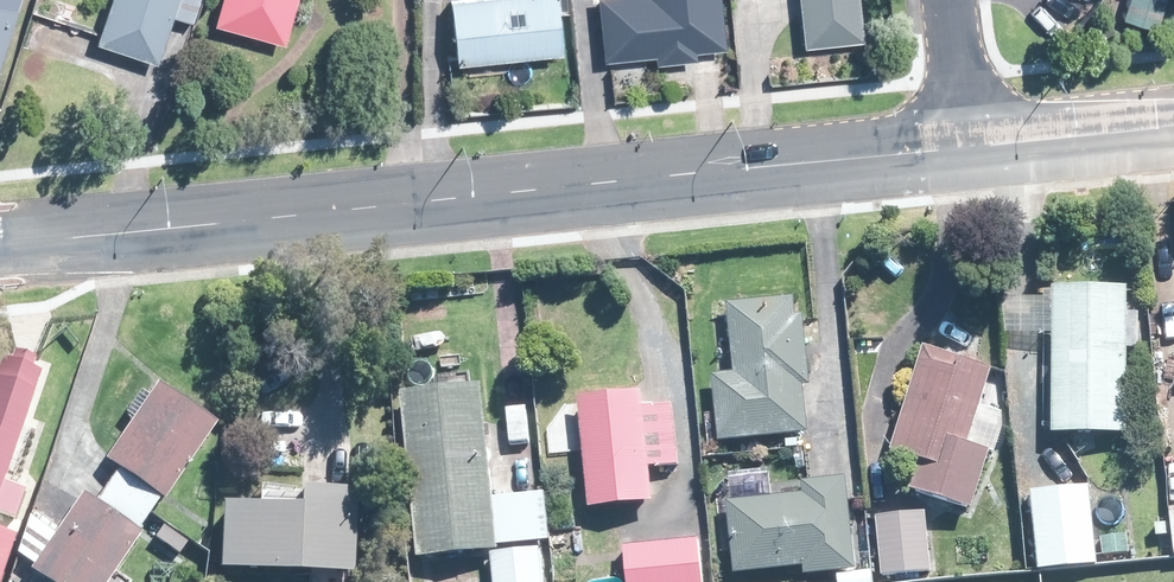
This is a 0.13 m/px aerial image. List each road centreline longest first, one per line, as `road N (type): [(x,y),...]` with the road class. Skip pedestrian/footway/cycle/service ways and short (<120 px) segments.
road 1 (tertiary): [(954,147),(0,246)]
road 2 (tertiary): [(1173,126),(954,147)]
road 3 (residential): [(940,0),(954,147)]

